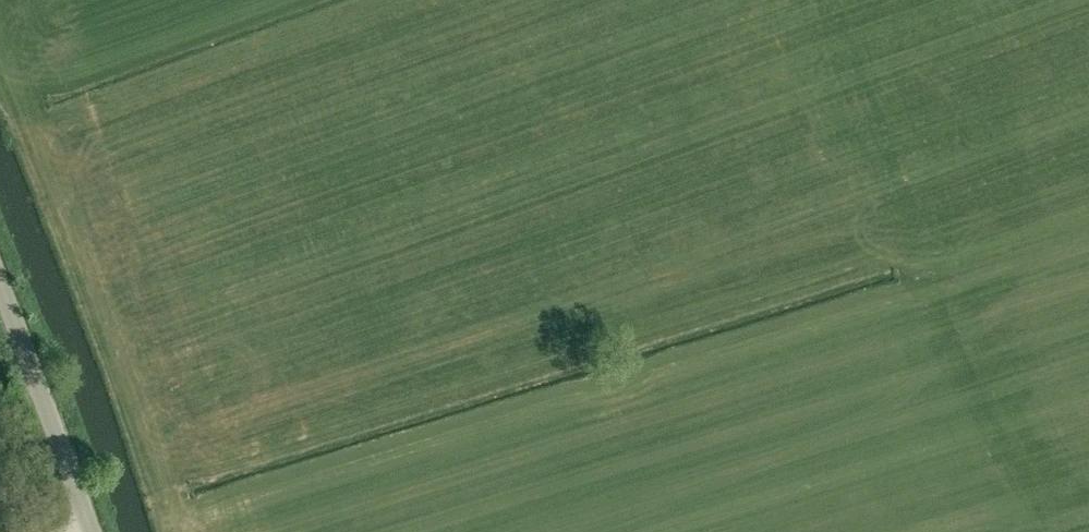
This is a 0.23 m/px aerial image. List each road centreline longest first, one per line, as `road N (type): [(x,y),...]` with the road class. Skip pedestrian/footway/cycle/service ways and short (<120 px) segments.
road 1 (unclassified): [(90,531),(0,282)]

